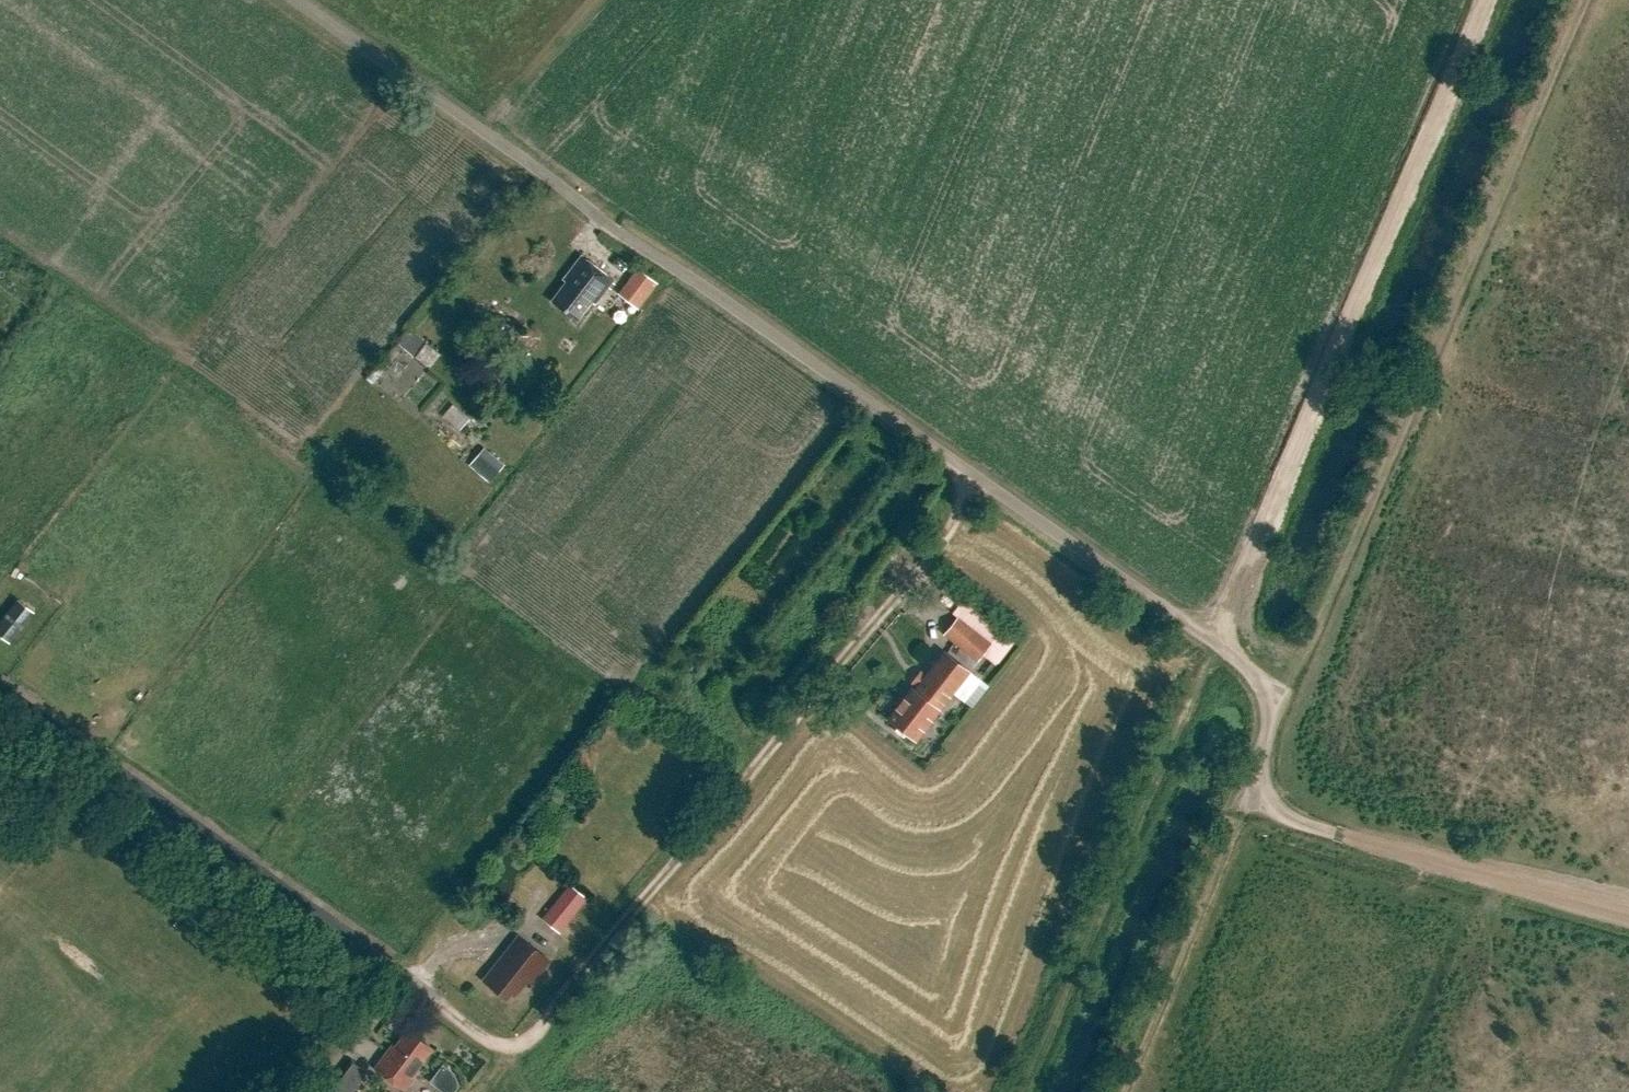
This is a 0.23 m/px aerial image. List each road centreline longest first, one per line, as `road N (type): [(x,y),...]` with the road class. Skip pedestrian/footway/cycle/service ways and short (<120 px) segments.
road 1 (unclassified): [(404,980),(487,1040),(526,1044),(984,485),(295,0)]
road 2 (unclassified): [(404,980),(0,691)]
road 3 (track): [(1261,790),(1269,810),(1337,834),(1628,914)]
road 4 (track): [(984,485),(1235,656),(1265,691),(1271,712)]
road 5 (unclassified): [(316,1091),(404,980)]

